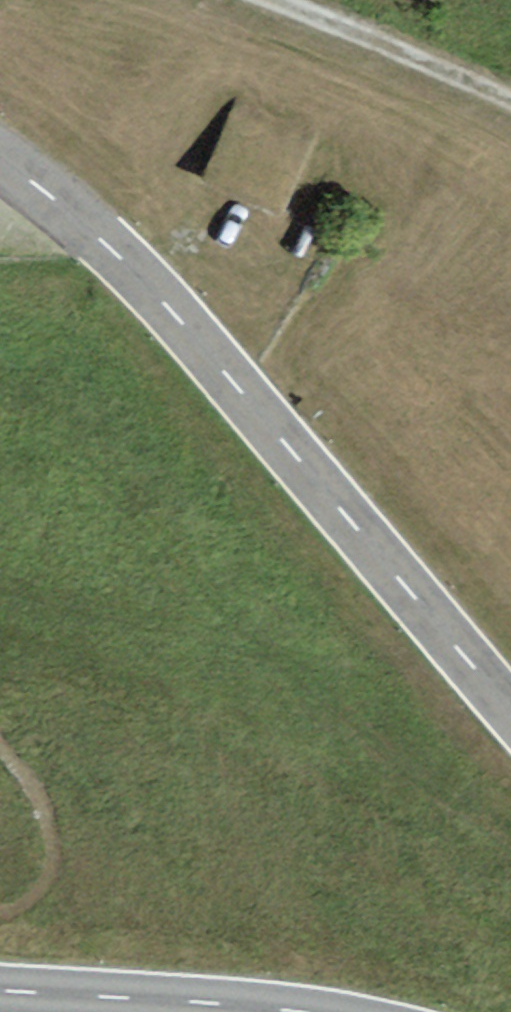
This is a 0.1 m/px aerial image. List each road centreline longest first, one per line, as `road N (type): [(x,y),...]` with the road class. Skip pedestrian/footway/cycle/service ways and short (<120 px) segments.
road 1 (tertiary): [(510,712),(120,269),(0,163)]
road 2 (tertiary): [(0,991),(300,1011)]
road 3 (track): [(258,0),(510,104)]

